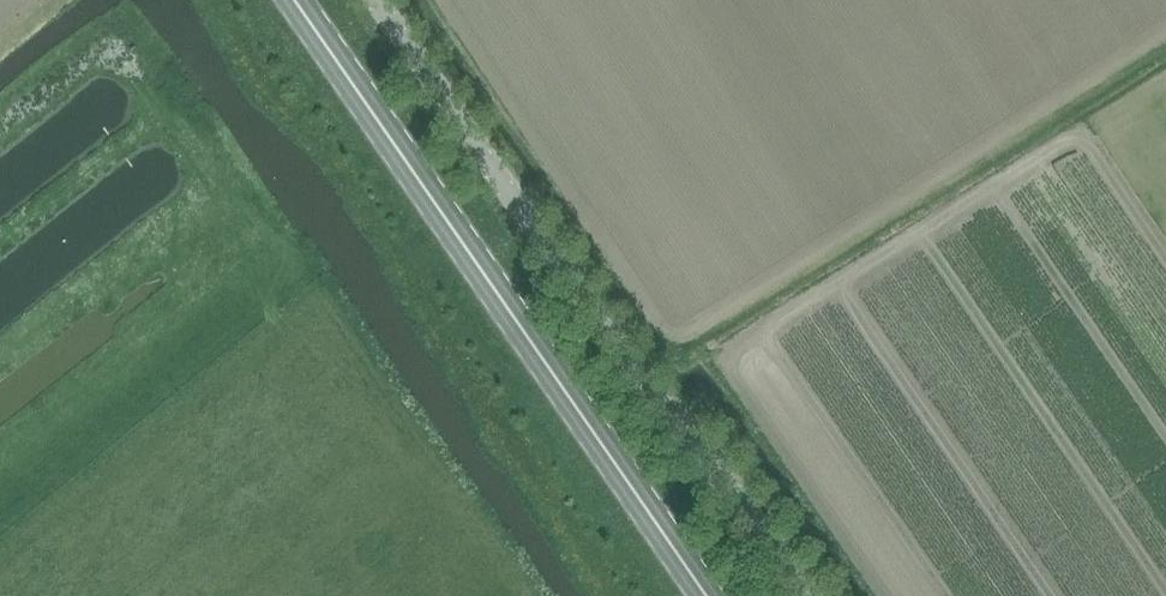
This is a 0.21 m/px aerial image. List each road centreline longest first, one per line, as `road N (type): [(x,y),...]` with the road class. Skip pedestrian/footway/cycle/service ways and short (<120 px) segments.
road 1 (unclassified): [(808,595),(644,381),(375,0)]
road 2 (primary): [(709,595),(291,0)]

